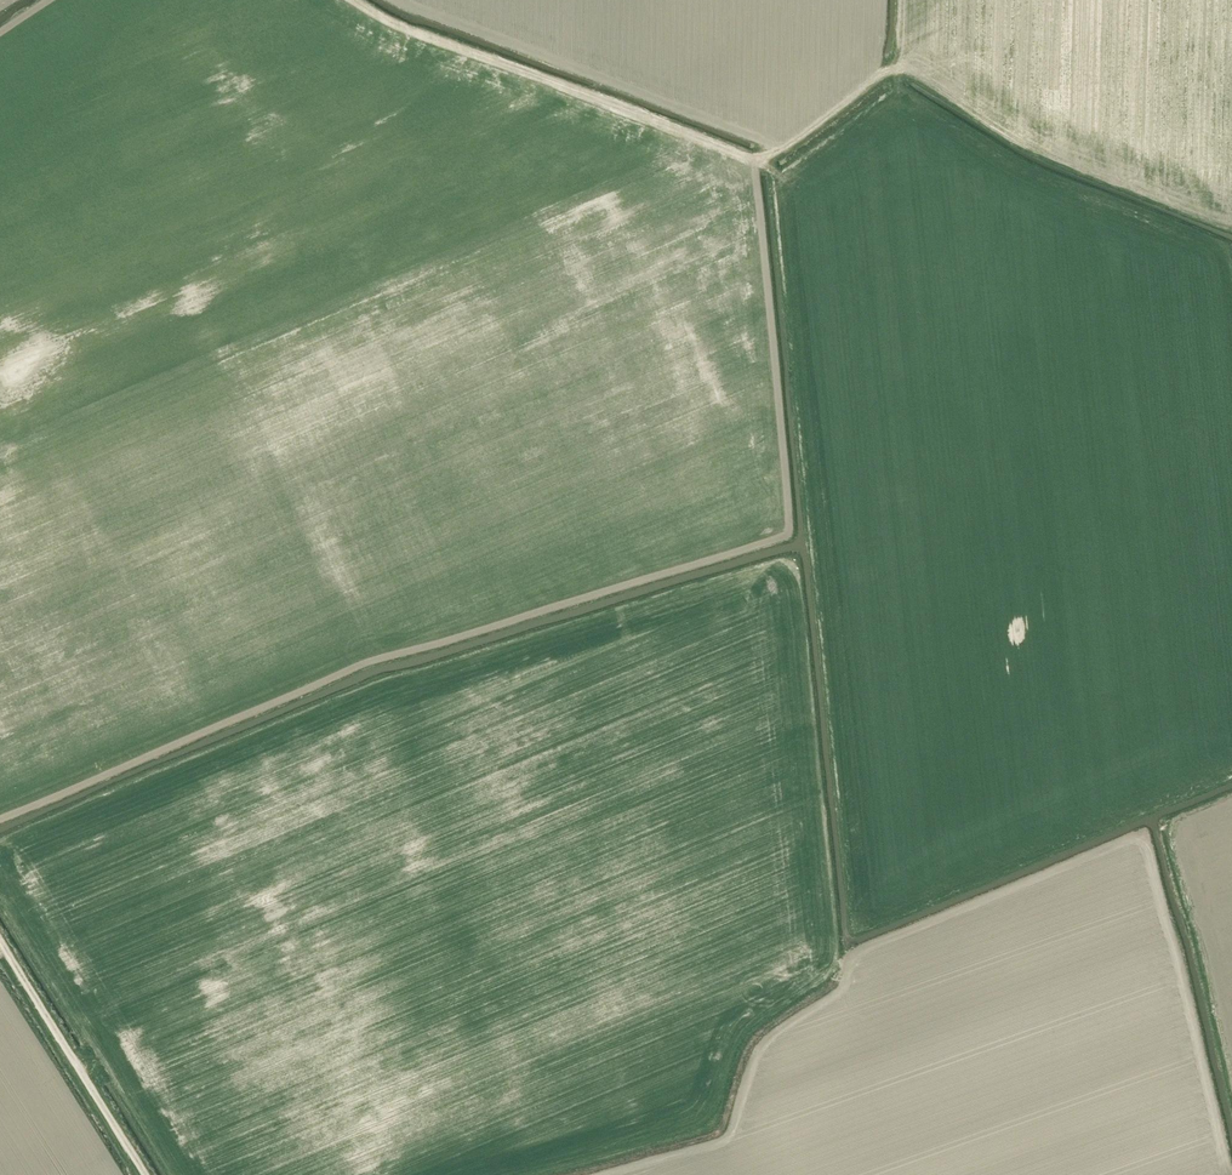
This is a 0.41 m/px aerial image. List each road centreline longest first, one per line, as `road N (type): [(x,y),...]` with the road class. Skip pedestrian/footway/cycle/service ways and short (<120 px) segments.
road 1 (track): [(127,1174),(0,974)]

